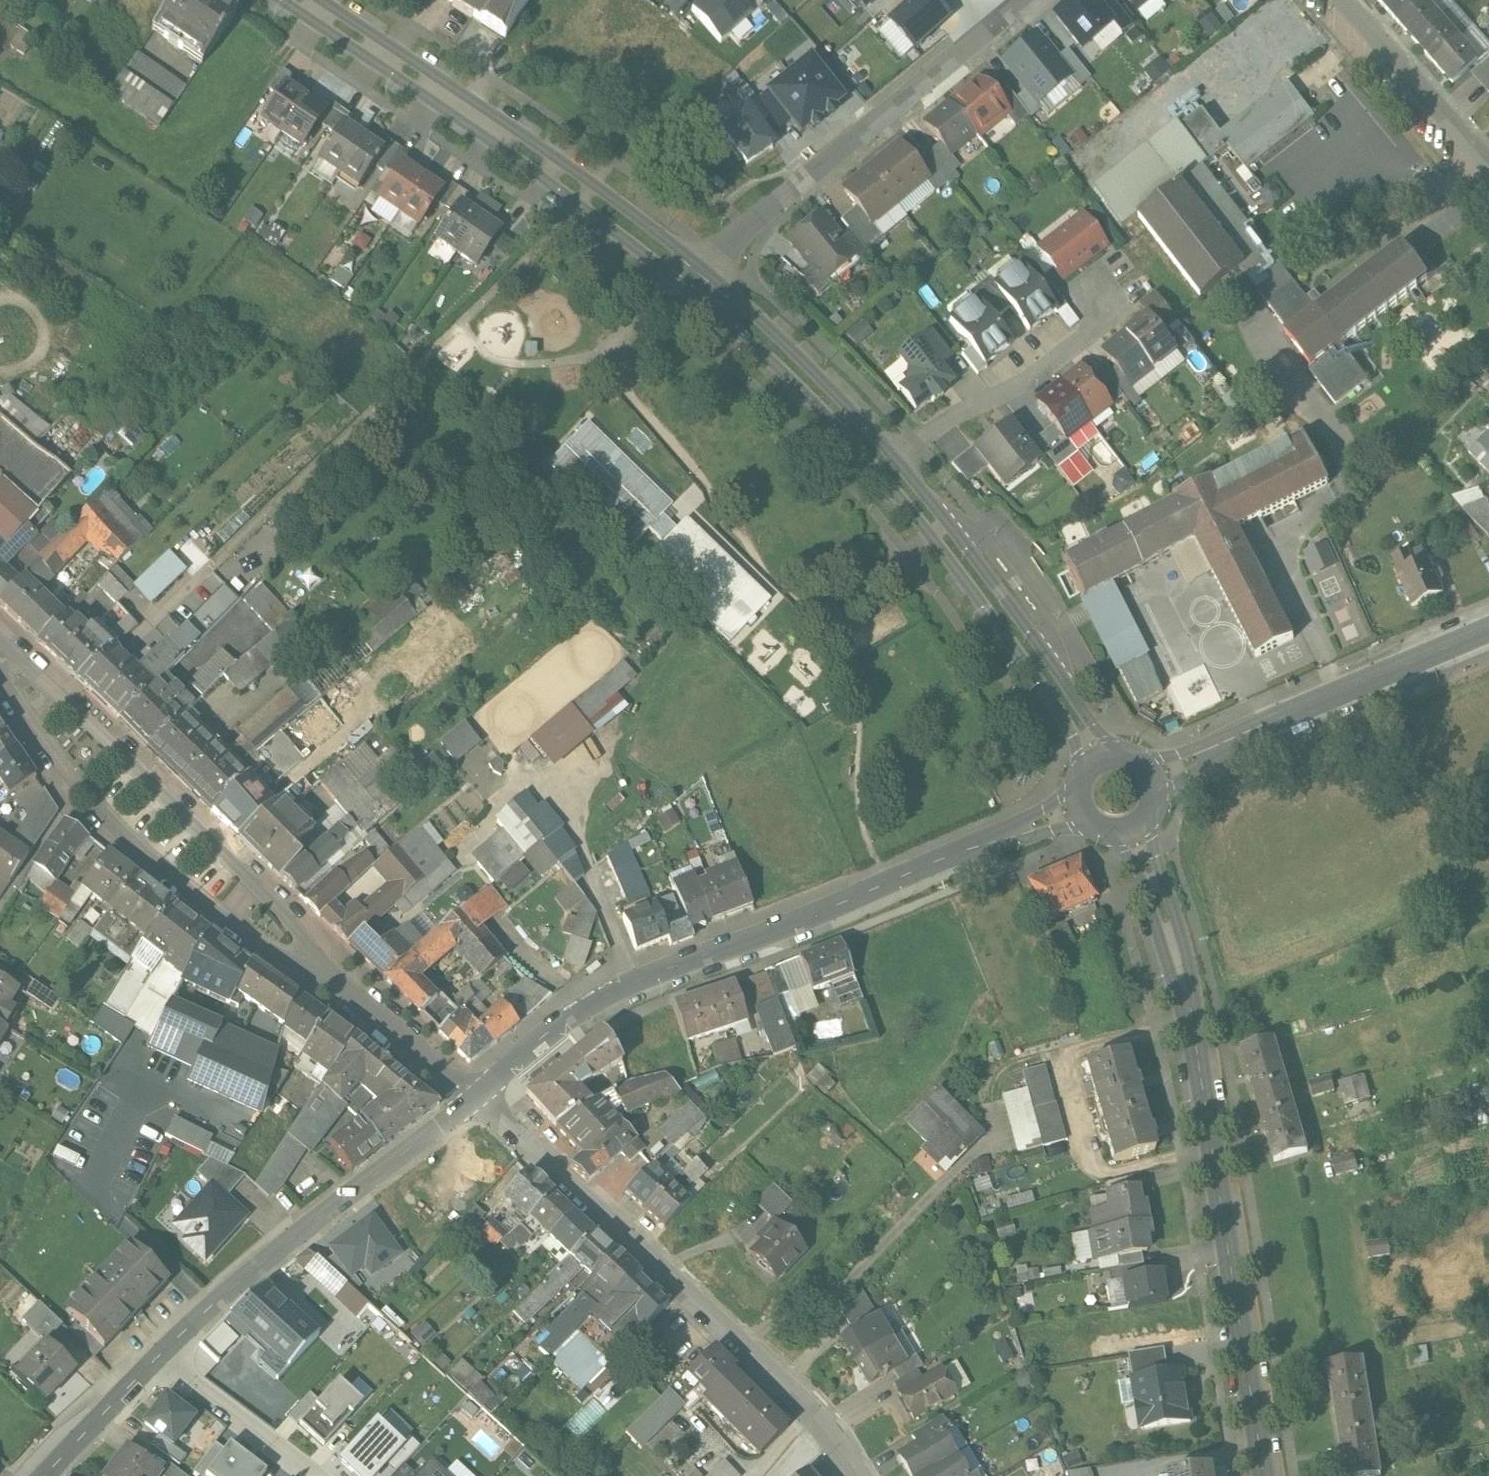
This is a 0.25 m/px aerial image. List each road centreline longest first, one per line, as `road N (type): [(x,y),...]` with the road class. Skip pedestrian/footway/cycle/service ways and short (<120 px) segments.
road 1 (secondary): [(474,1098),(620,993),(1084,808)]
road 2 (secondary): [(1263,1475),(1177,958),(1133,826)]
road 3 (secondary): [(674,280),(813,403),(930,537),(1033,676),(1088,772)]
road 4 (residential): [(860,1475),(796,1391),(474,1098)]
road 5 (secondary): [(279,0),(567,195),(674,280)]
road 6 (residential): [(330,975),(271,897),(0,645)]
road 7 (secondary): [(696,263),(319,0)]
road 8 (residential): [(0,671),(80,788),(140,849),(287,960),(330,975)]
road 9 (secondary): [(159,1360),(319,1216),(474,1098)]
road 10 (residential): [(696,263),(990,29)]
road 11 (secondary): [(1113,757),(1050,660),(896,460)]
road 12 (secondary): [(1150,776),(1488,633)]
road 13 (residential): [(896,460),(952,416),(1023,386),(1118,310),(1095,280)]
road 14 (secondary): [(896,460),(696,263)]
road 15 (residential): [(1345,0),(1488,165)]
road 16 (residential): [(159,1360),(313,1475)]
road 17 (residential): [(474,1098),(330,975)]
road 18 (secondary): [(43,1475),(159,1360)]

